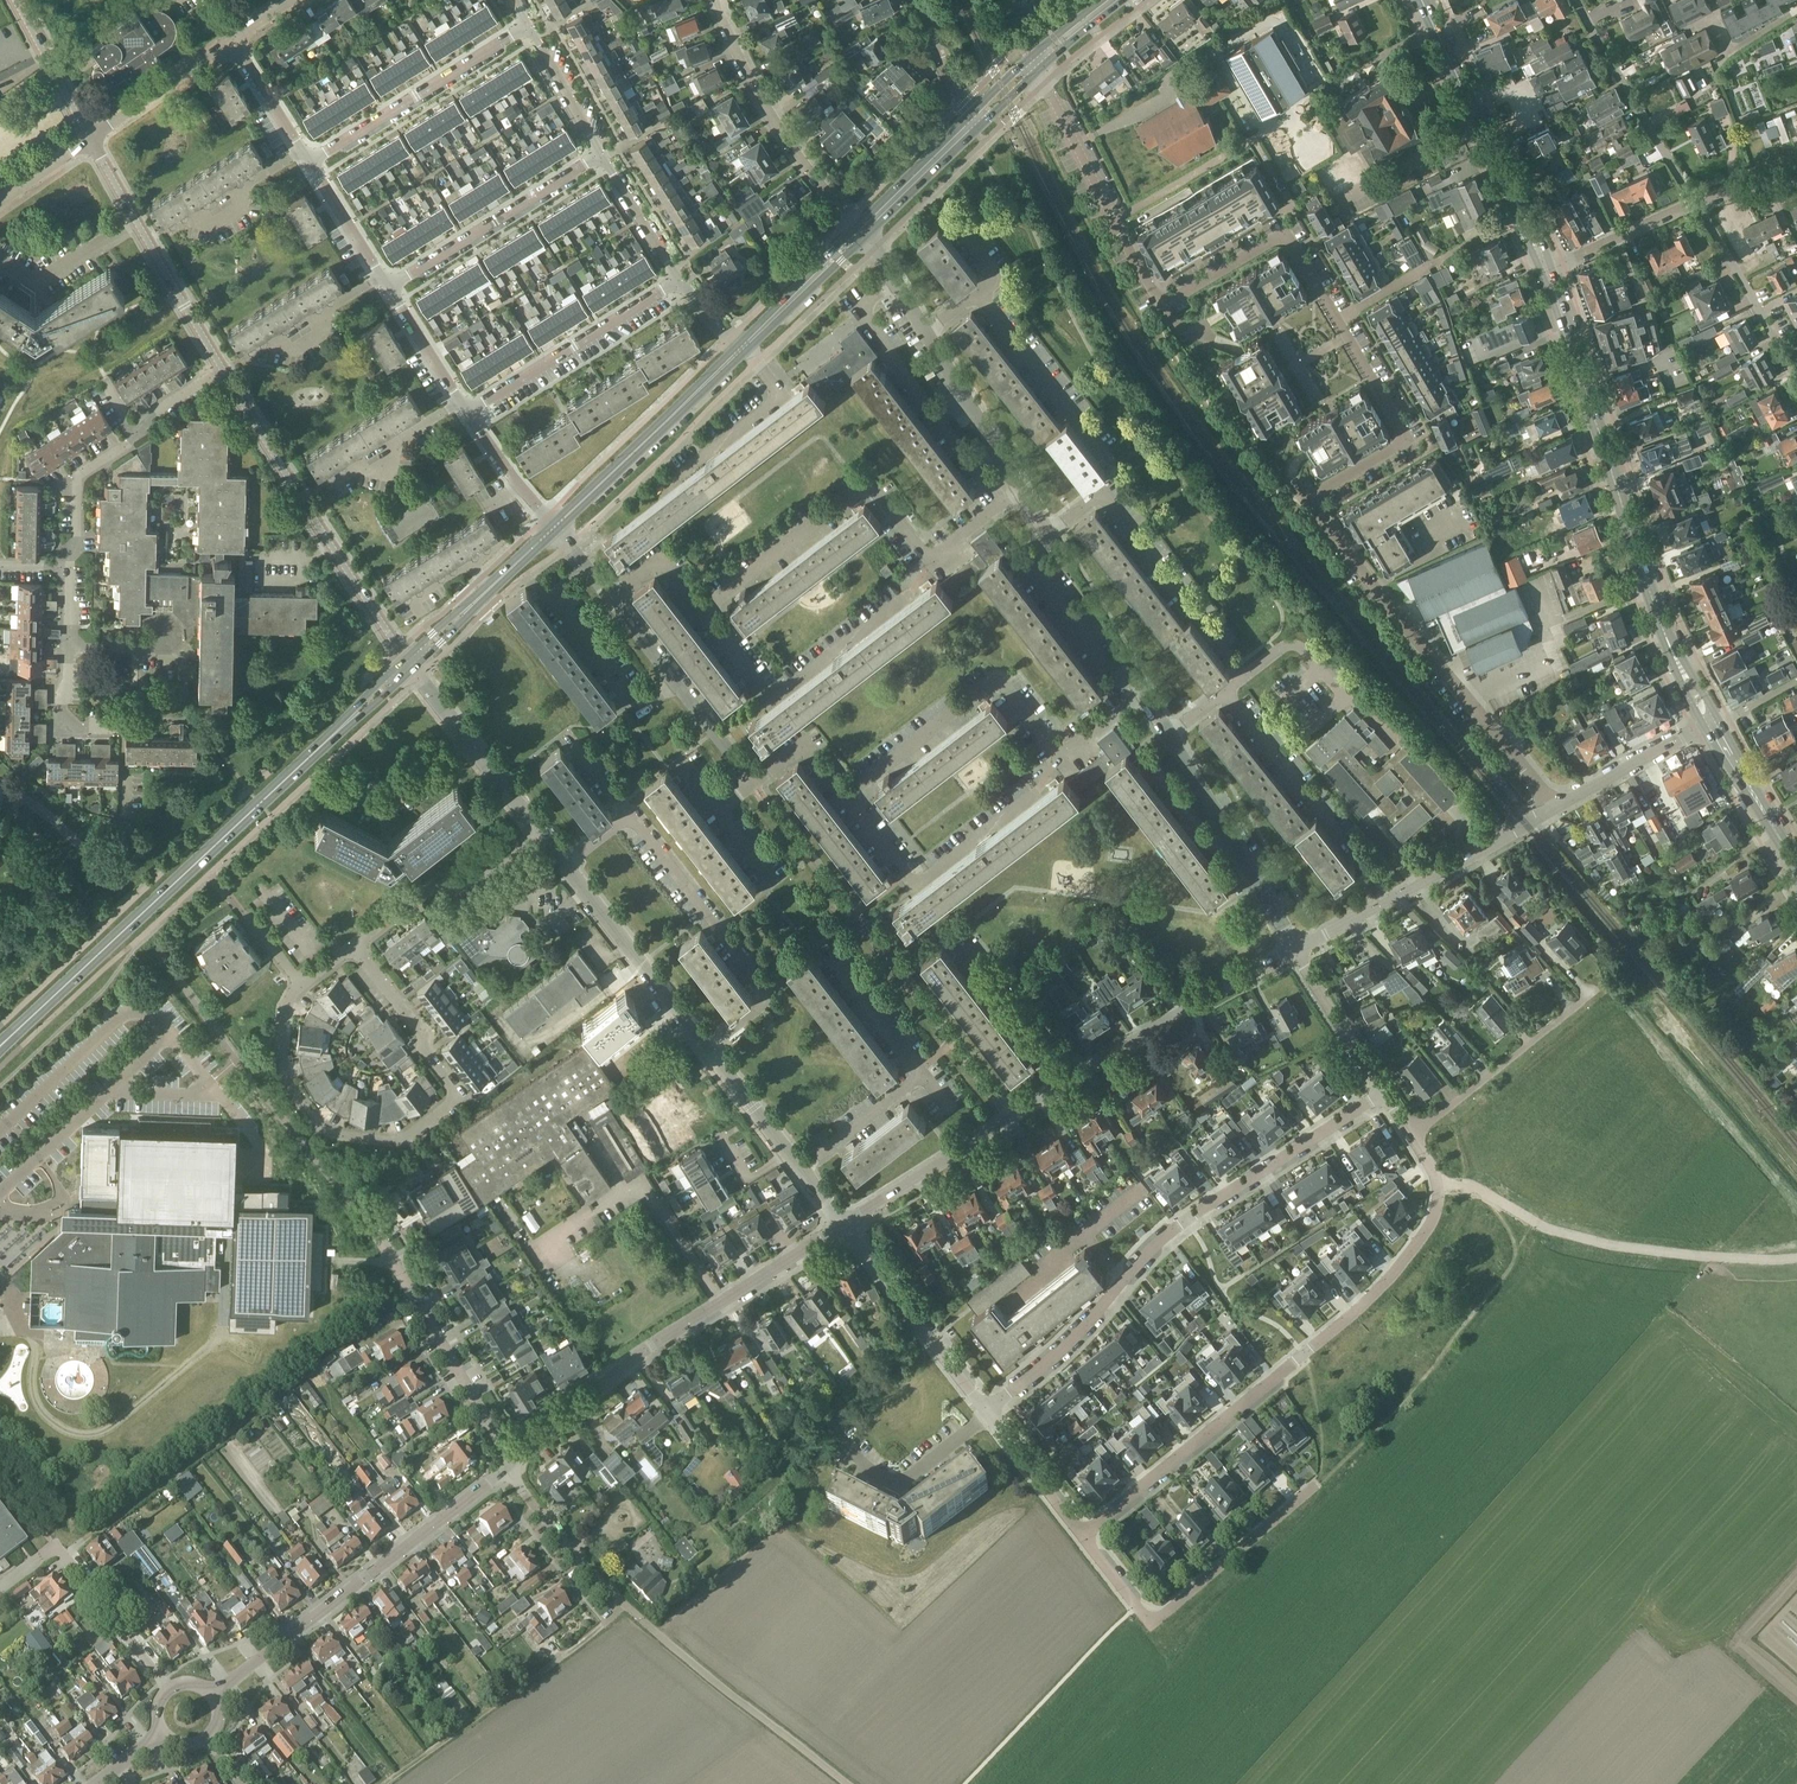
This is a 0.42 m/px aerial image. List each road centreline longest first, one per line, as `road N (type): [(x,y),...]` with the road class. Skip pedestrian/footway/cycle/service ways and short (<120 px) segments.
road 1 (residential): [(1554,806),(1305,501),(1408,439),(1285,236),(1163,303),(1031,66)]
road 2 (residential): [(1294,950),(1170,731),(1035,571),(1048,536),(861,232)]
road 3 (residential): [(1082,1535),(1359,1310),(1399,1268),(1439,1199),(1413,1136)]
road 4 (tertiary): [(0,1047),(410,664)]
road 5 (residential): [(842,1226),(1294,950)]
road 6 (residential): [(1385,1092),(1166,1236),(1060,1353),(989,1412)]
road 7 (residential): [(354,943),(458,1097),(409,1136),(344,1137),(316,1123),(284,1081),(285,1008),(302,985)]
road 8 (secondary): [(1709,727),(1665,636),(1549,269)]
road 9 (unclassified): [(849,1783),(625,1603),(526,1494),(511,1463)]
road 10 (track): [(1319,1484),(1388,1421),(1513,1259),(1515,1240),(1478,1189),(1439,1186)]
road 11 (residential): [(511,1463),(653,1348),(842,1226)]
road 12 (unclassified): [(787,1154),(541,834)]
road 13 (residential): [(212,1695),(511,1463)]
road 14 (track): [(1478,1189),(1541,1226),(1612,1245),(1796,1259)]
road 15 (residential): [(400,650),(221,373)]
road 16 (residential): [(753,785),(554,527)]
road 17 (track): [(625,1603),(382,1783)]
road 18 (residential): [(511,1463),(393,1261),(329,1259)]
road 19 (secondary): [(1549,269),(1422,0)]
road 20 (residential): [(1294,950),(1554,806)]
road 21 (residential): [(712,0),(790,150),(861,232)]
road 22 (residential): [(530,25),(310,164)]
road 23 (tertiary): [(554,527),(742,349)]
road 24 (residential): [(601,155),(388,285)]
road 25 (unclassified): [(677,281),(467,413)]
road 26 (residential): [(1600,987),(1413,1136)]
road 27 (unclassified): [(989,1412),(842,1226)]
road 28 (residential): [(1579,0),(1696,204)]
road 29 (residential): [(354,943),(440,883),(470,888),(541,834)]
road 30 (residential): [(1318,1482),(1149,1624)]
road 31 (tertiary): [(410,664),(554,527)]
road 32 (residential): [(1696,204),(1796,375)]
road 33 (residential): [(169,1689),(55,1550)]
road 34 (residential): [(221,373),(132,222)]
road 35 (residential): [(89,138),(233,40)]
road 36 (residential): [(1554,806),(1709,727)]
road 37 (residential): [(66,567),(77,478),(130,443),(133,426)]
road 38 (residential): [(327,485),(353,469),(375,474),(394,461),(398,442),(460,402)]
road 39 (residential): [(1385,1092),(1294,950)]
road 40 (tertiary): [(742,349),(861,232)]
road 41 (secondary): [(1796,868),(1709,727)]
road 42 (residential): [(1549,269),(1696,204)]
road 43 (residential): [(0,259),(32,284),(132,222)]
road 44 (tertiary): [(861,232),(973,122)]
road 45 (unclassified): [(338,786),(387,806),(468,741)]
road 46 (residential): [(89,138),(16,0)]
road 47 (unclassified): [(1082,1535),(989,1412)]
road 48 (unclassified): [(268,345),(299,352),(312,346),(323,313),(380,277)]
road 49 (residential): [(601,155),(530,25)]
road 50 (residential): [(677,281),(601,155)]
road 51 (residential): [(233,40),(310,164)]
road 52 (residential): [(554,527),(467,413)]
road 53 (residential): [(122,726),(59,725),(69,650)]
road 54 (unclassified): [(388,285),(460,402)]
road 55 (residential): [(973,122),(918,0)]
road 56 (unclassified): [(310,164),(380,277)]

